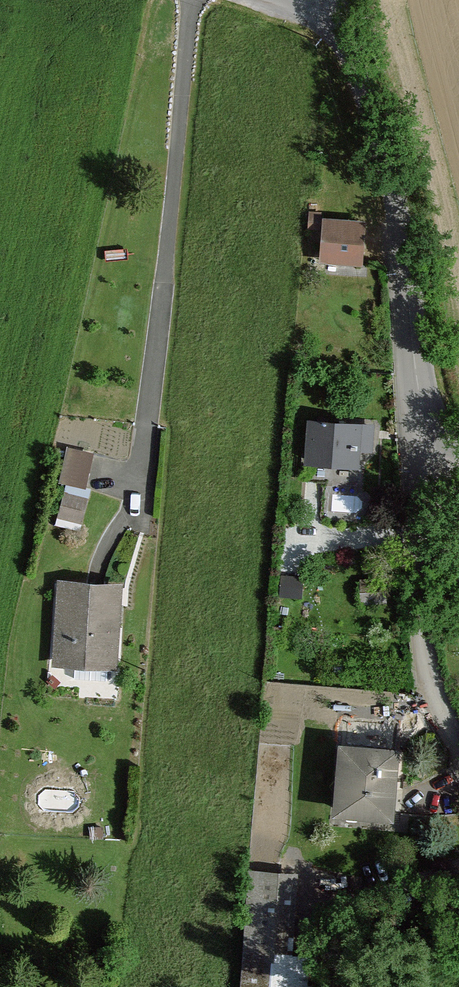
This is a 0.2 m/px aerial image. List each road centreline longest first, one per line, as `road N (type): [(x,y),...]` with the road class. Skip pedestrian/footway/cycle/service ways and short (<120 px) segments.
road 1 (unclassified): [(346,29),(391,201),(417,449)]
road 2 (unclassified): [(458,737),(428,672),(419,627),(417,449)]

